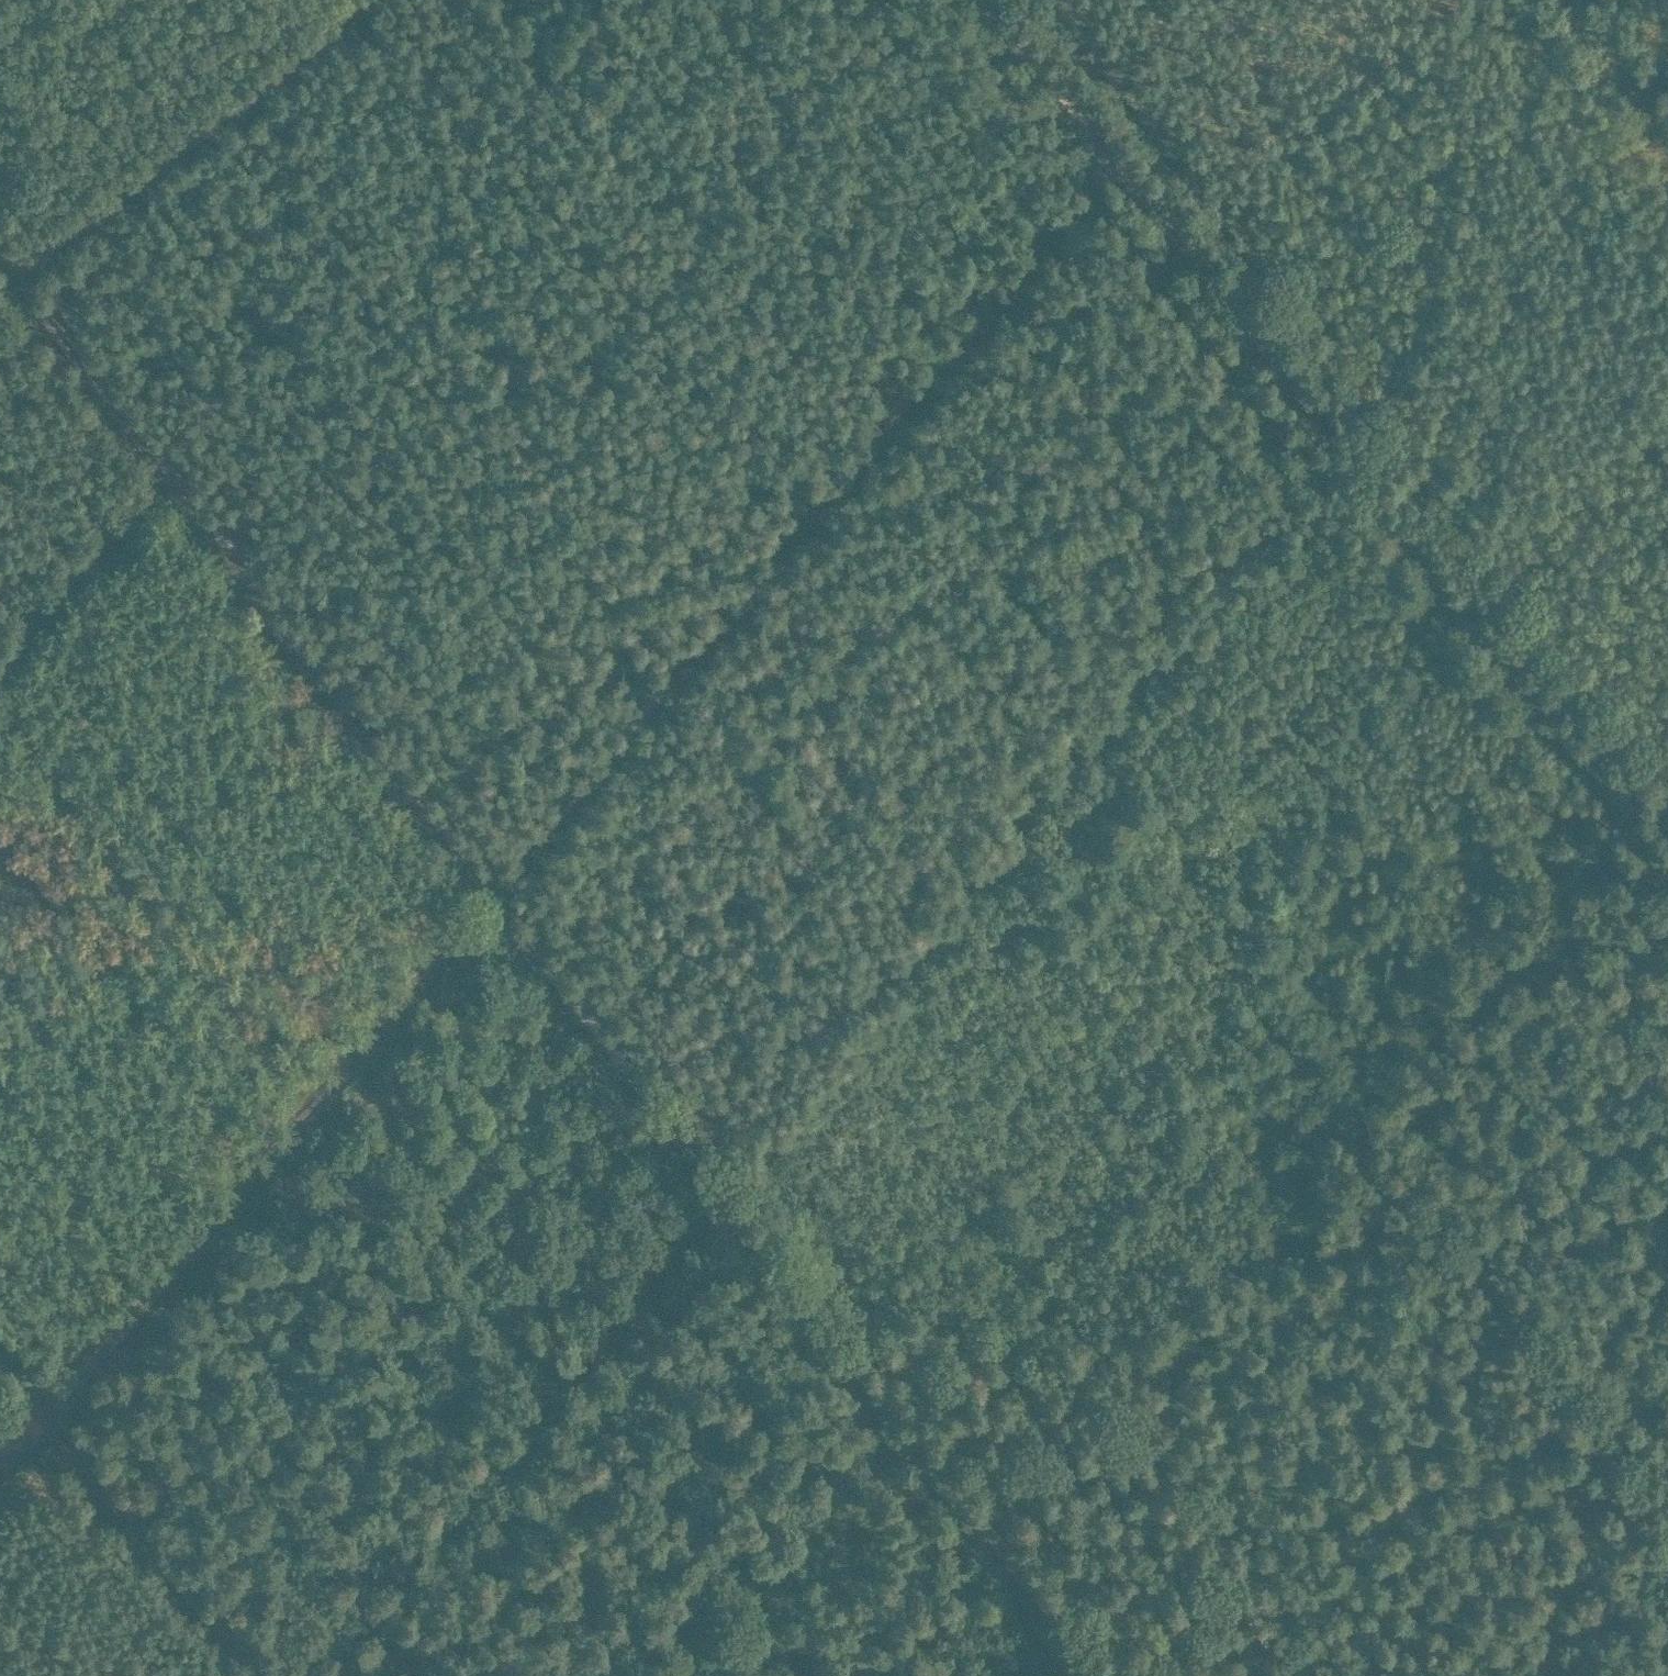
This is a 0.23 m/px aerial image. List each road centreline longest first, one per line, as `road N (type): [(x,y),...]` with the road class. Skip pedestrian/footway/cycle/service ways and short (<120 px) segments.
road 1 (track): [(11,262),(174,483),(975,1498),(1095,1675)]
road 2 (track): [(818,0),(921,167),(1280,640),(1433,748),(1613,1006),(1667,1064)]
road 3 (track): [(1667,859),(990,0)]
road 4 (track): [(277,1675),(0,1318)]
road 5 (track): [(349,0),(11,262),(0,247)]
road 6 (track): [(1667,1550),(1410,1628),(1304,1675)]

